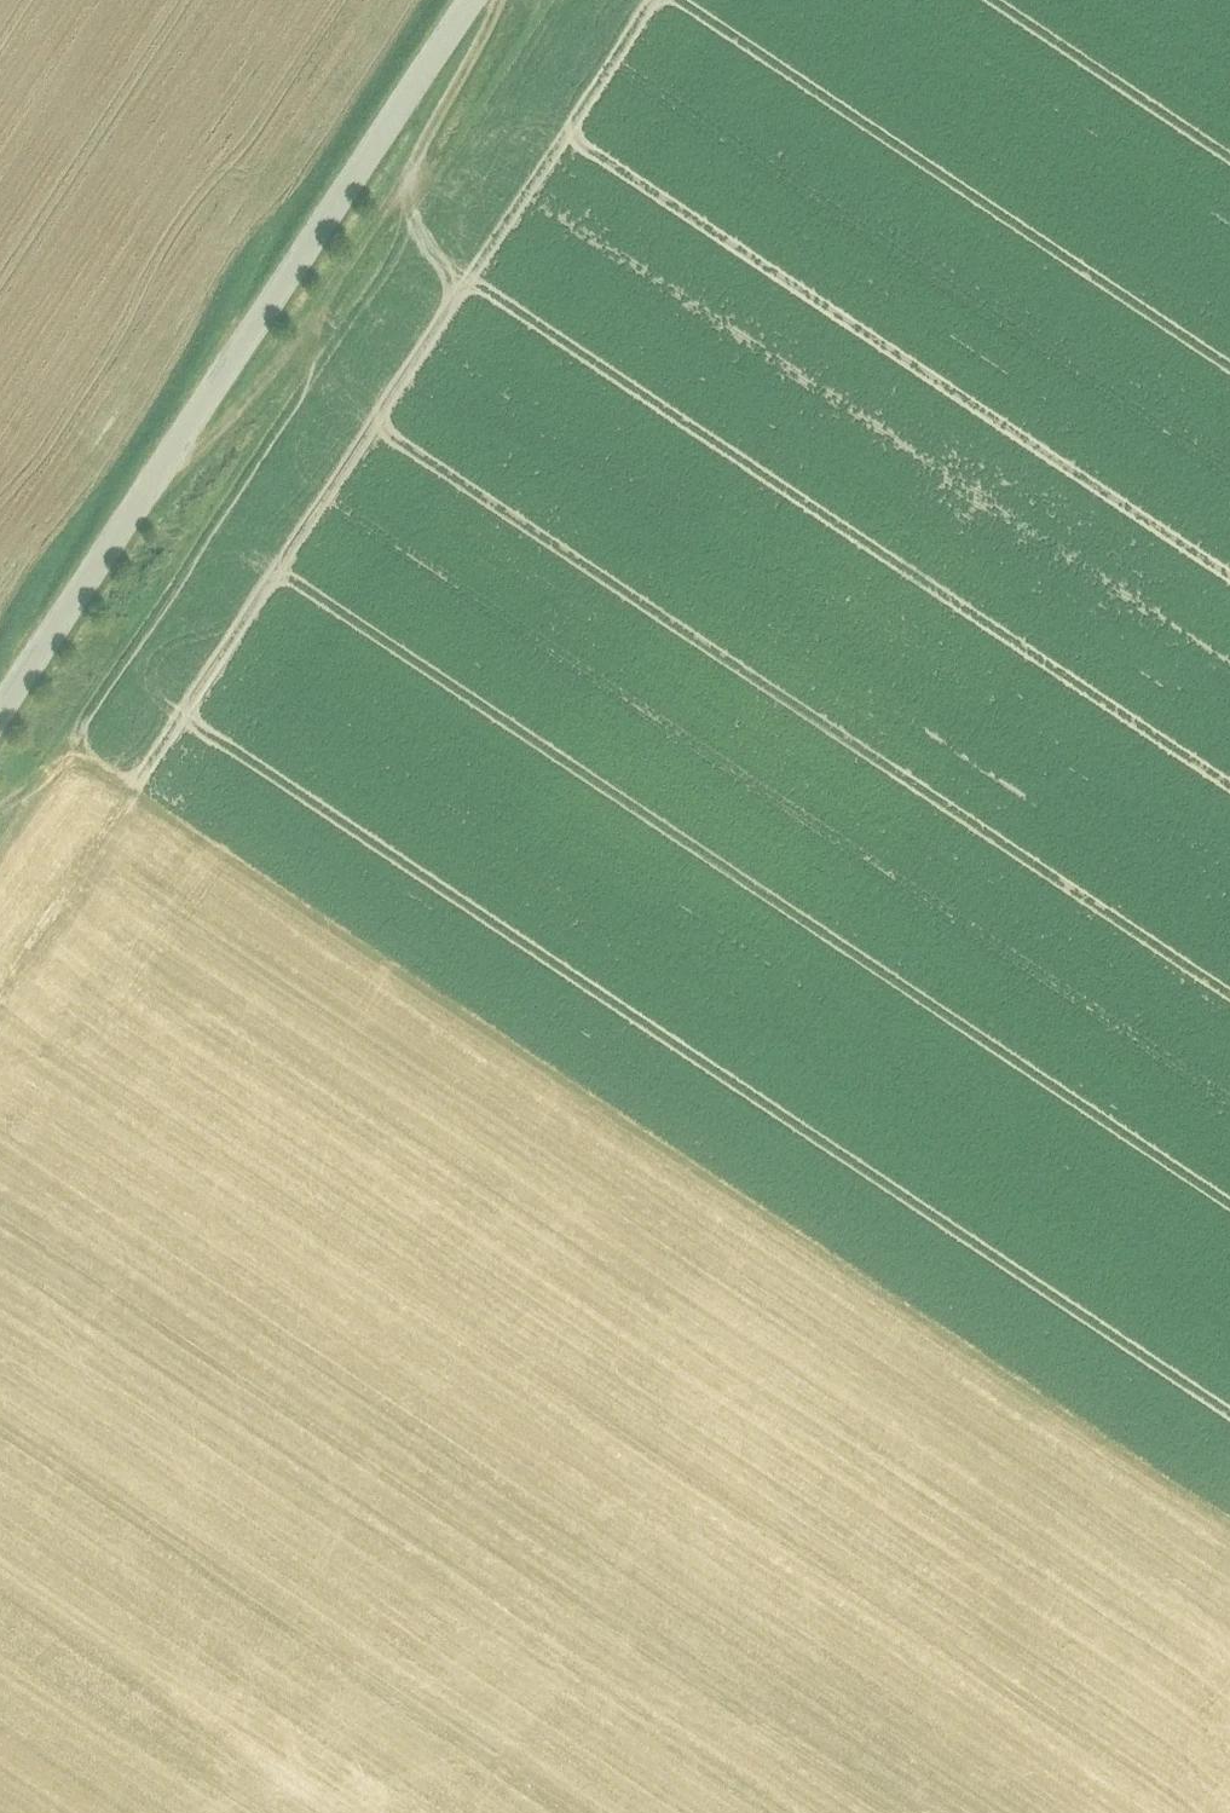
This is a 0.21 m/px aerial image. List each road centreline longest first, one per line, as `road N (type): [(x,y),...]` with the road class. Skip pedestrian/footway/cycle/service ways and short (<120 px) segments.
road 1 (unclassified): [(0,711),(470,0)]

